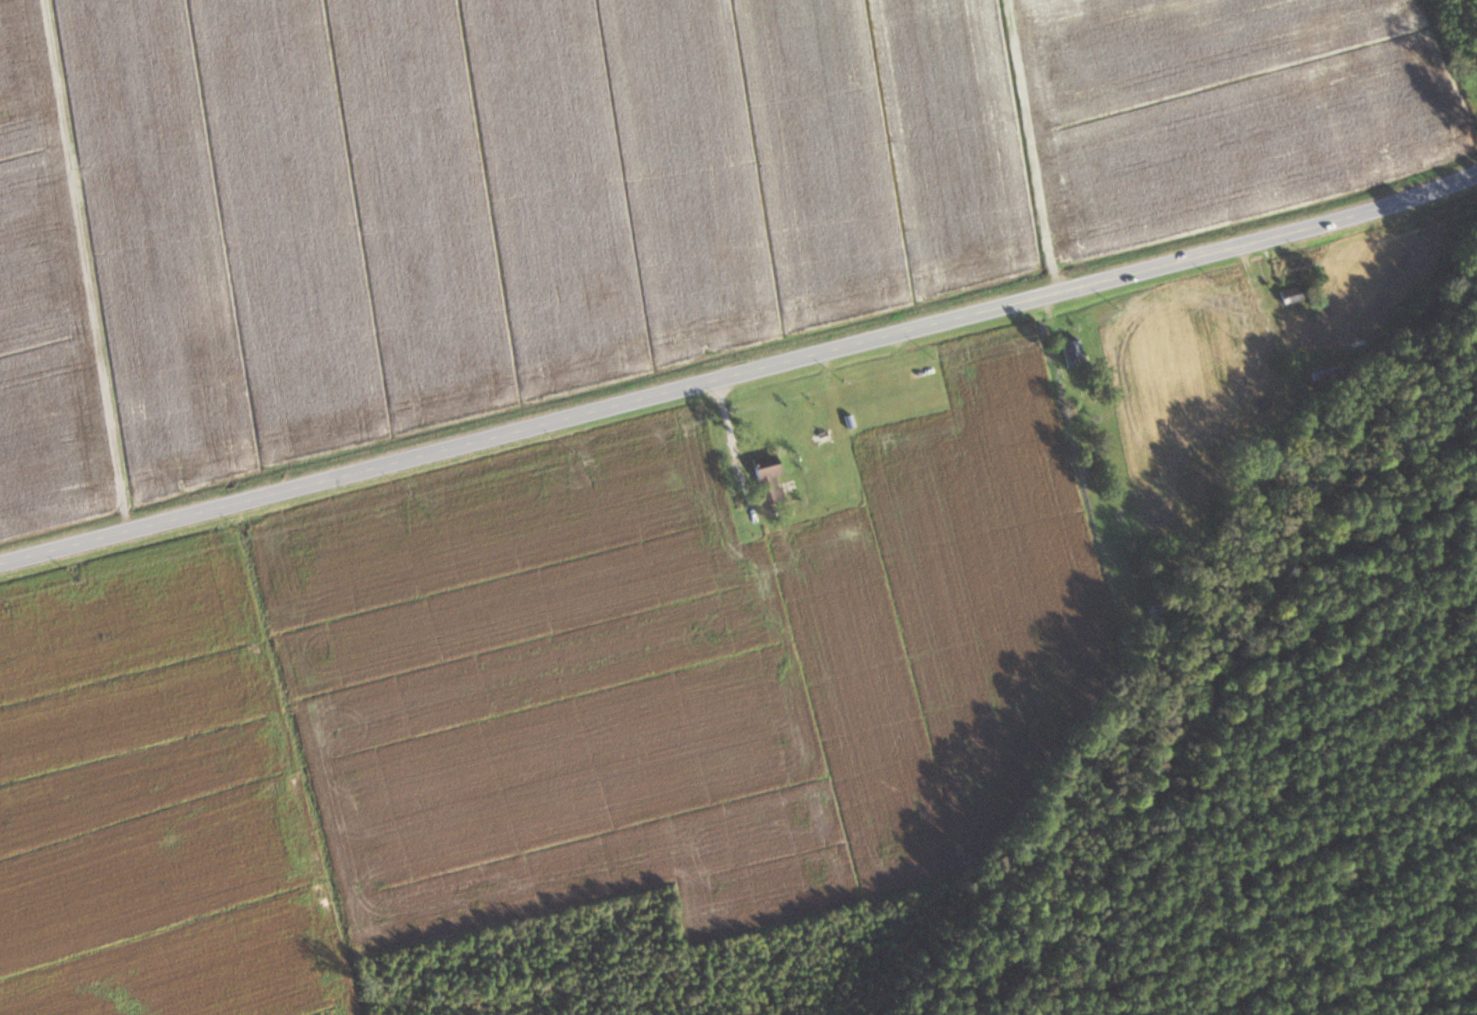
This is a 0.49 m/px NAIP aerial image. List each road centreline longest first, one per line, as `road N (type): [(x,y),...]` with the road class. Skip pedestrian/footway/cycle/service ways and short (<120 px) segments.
road 1 (primary): [(1476,172),(1359,213),(0,560)]

